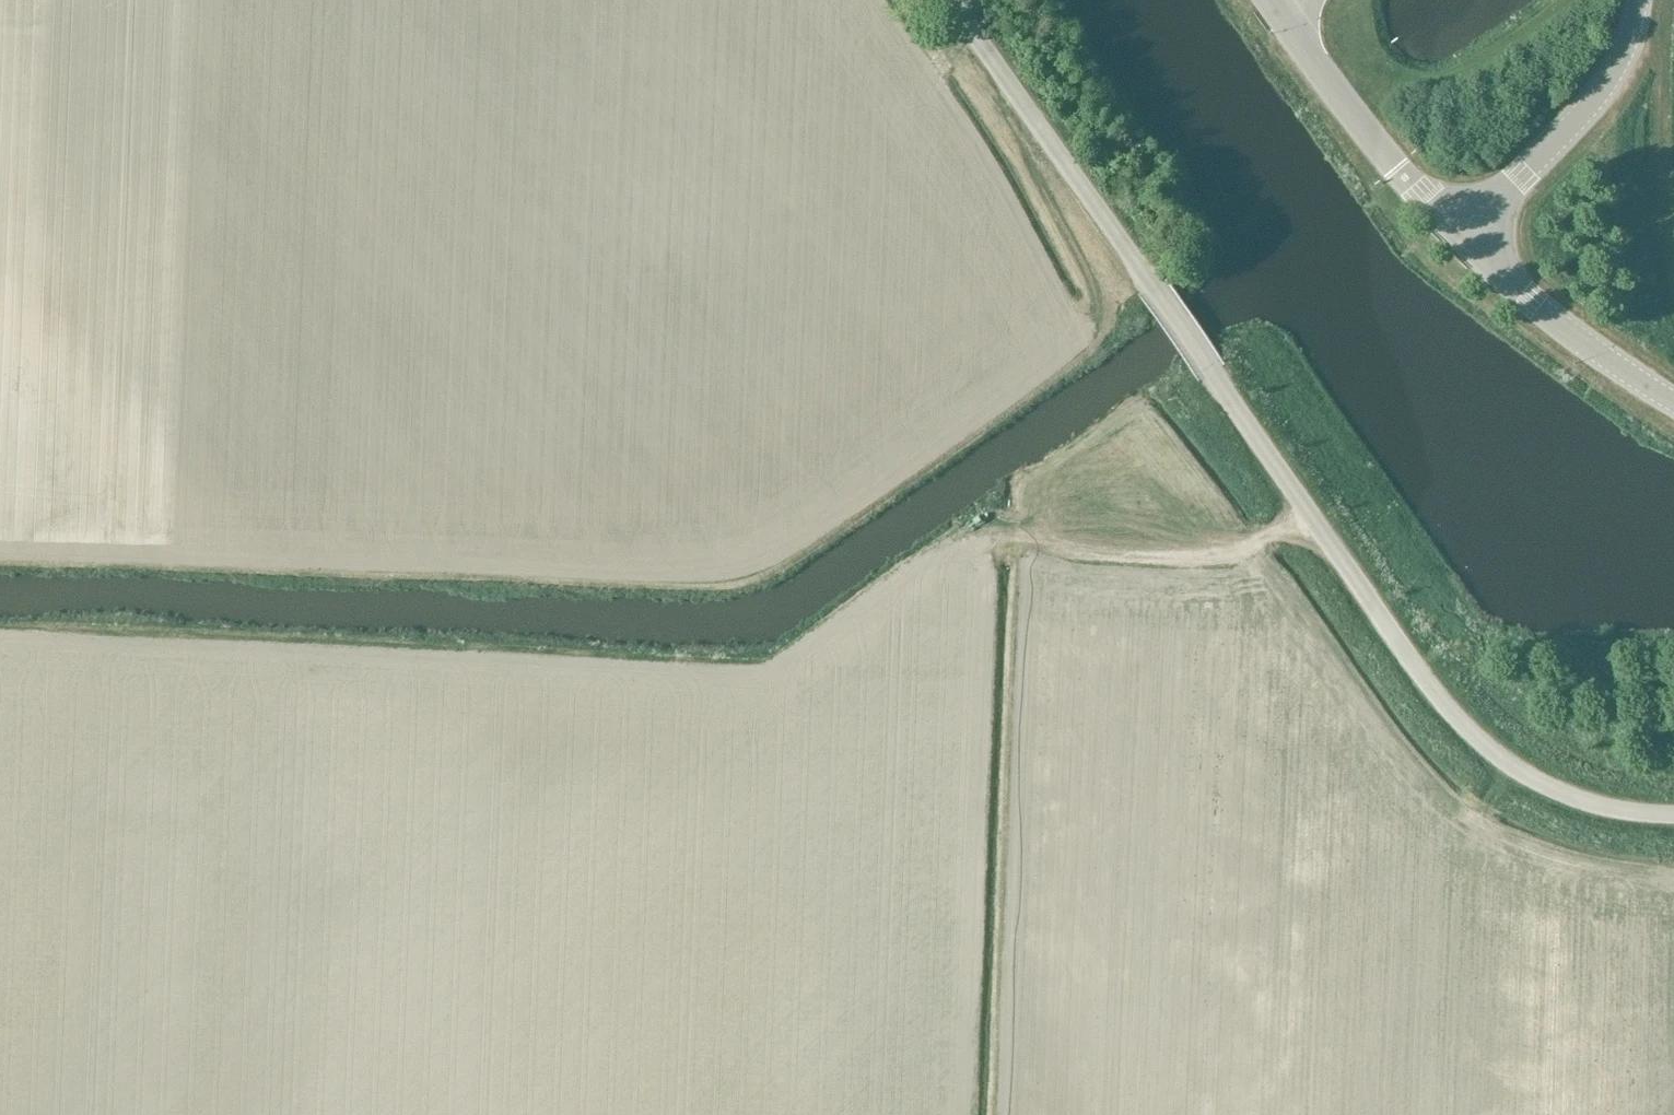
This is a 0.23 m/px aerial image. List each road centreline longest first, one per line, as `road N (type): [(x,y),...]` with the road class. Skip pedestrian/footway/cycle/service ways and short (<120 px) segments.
road 1 (unclassified): [(1673,815),(1621,812),(1545,787),(1460,721),(1164,299)]
road 2 (unclassified): [(952,0),(1164,299)]
road 3 (unclassified): [(1640,0),(1616,68),(1465,240)]
road 4 (unclassified): [(1465,240),(1339,97),(1276,10)]
road 5 (unclassified): [(1673,402),(1540,307),(1465,240)]

